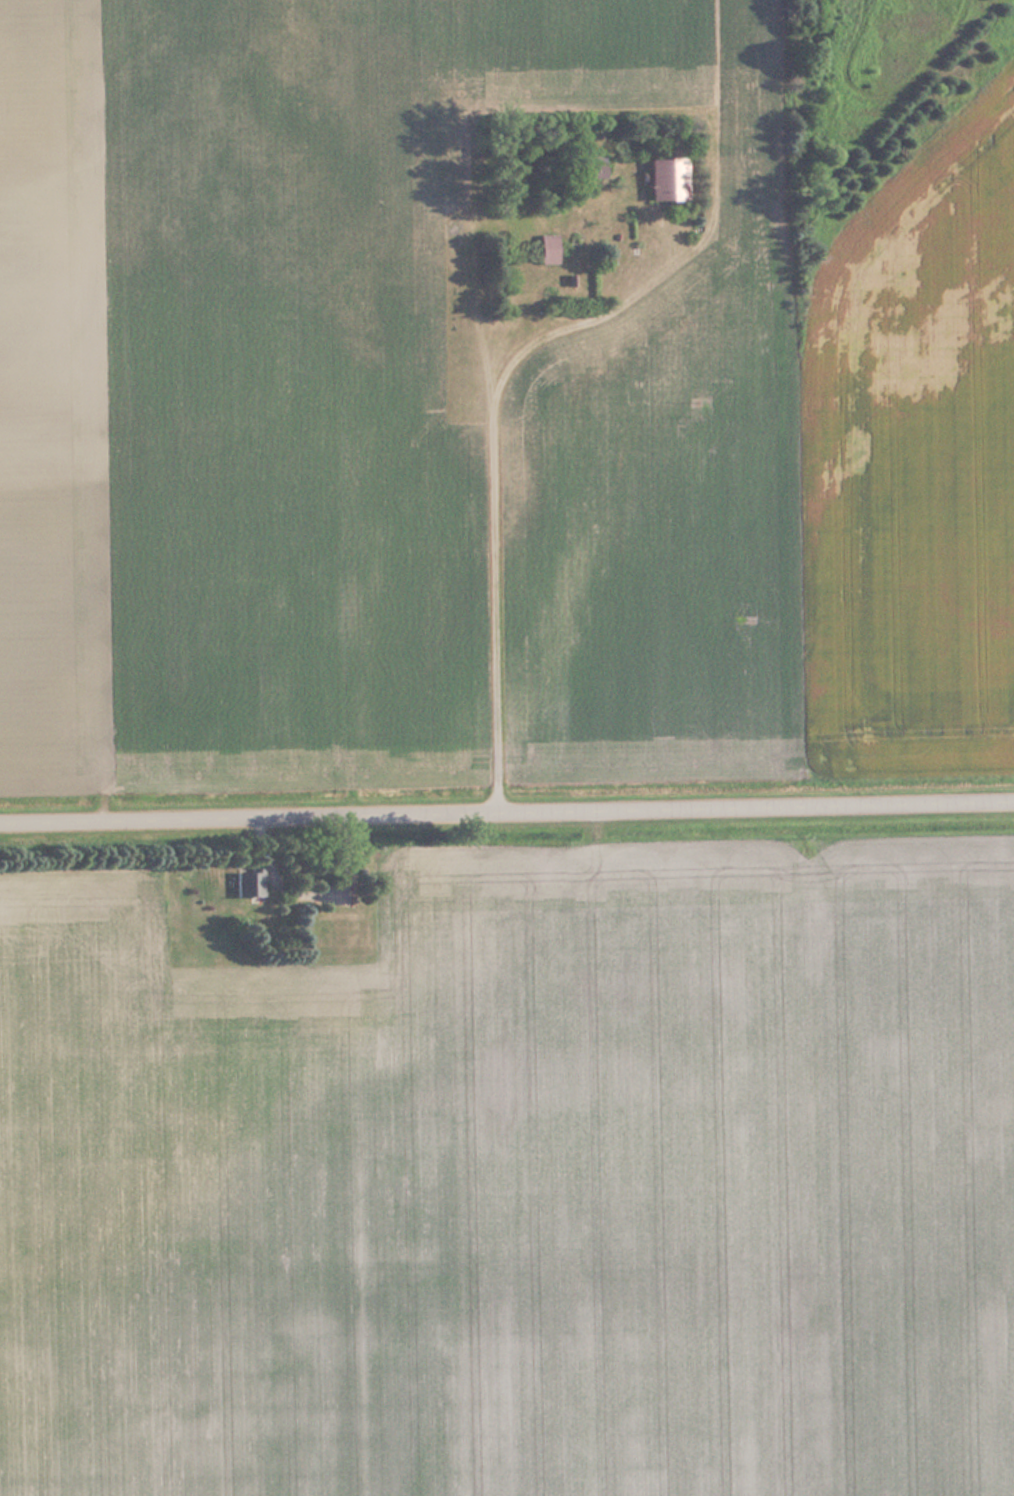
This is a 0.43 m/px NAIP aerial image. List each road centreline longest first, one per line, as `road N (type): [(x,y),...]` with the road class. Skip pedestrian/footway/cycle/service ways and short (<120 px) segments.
road 1 (residential): [(0,817),(1013,792)]

